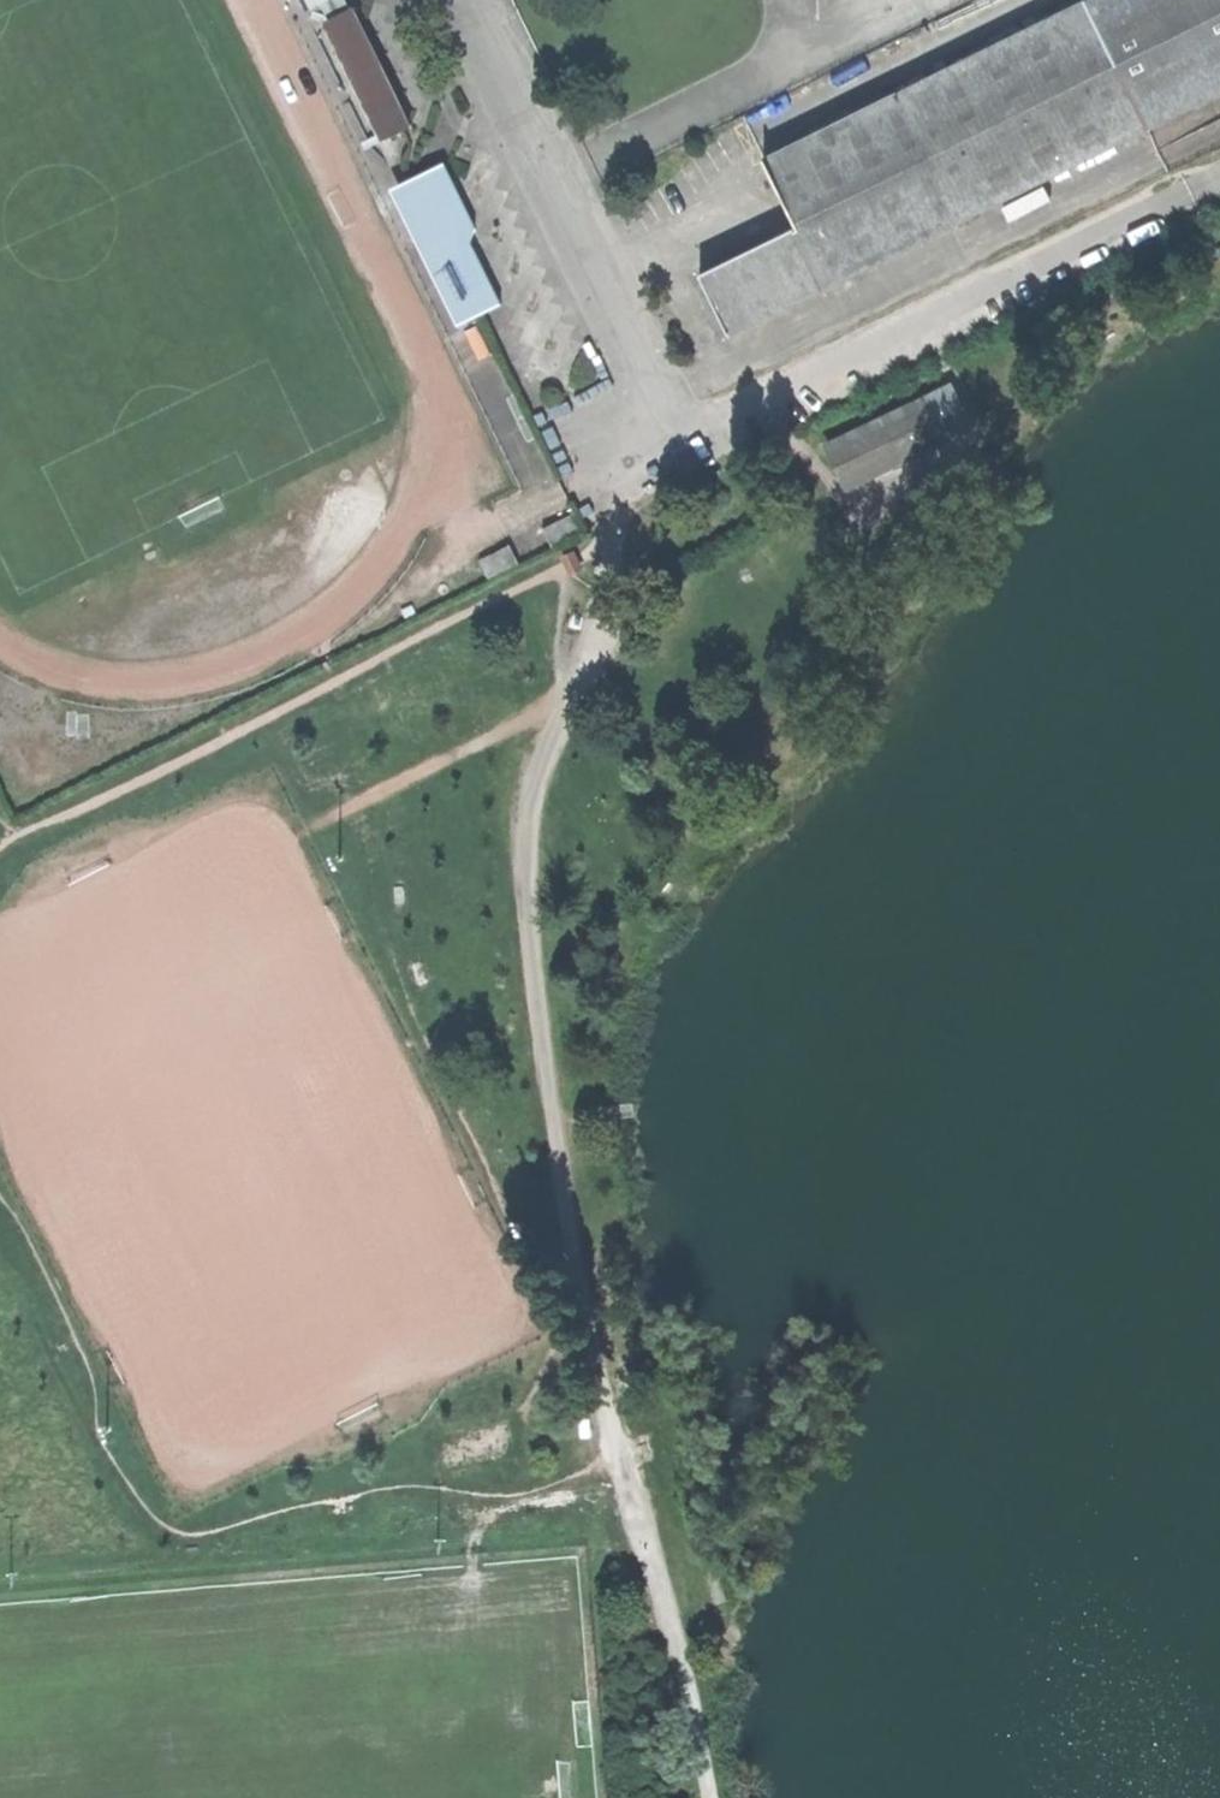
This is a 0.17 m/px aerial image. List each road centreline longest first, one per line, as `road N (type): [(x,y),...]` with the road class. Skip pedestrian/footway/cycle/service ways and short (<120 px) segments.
road 1 (unclassified): [(1219,174),(733,414),(675,432),(467,0)]

